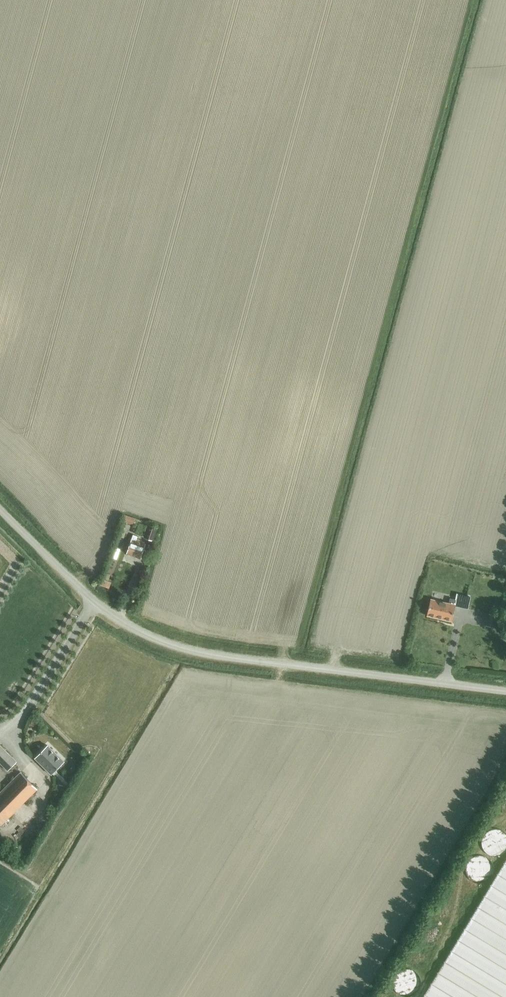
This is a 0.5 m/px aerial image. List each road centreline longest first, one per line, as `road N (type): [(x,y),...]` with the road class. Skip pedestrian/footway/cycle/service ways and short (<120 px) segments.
road 1 (unclassified): [(505,691),(194,651),(155,639),(95,603),(0,508)]

